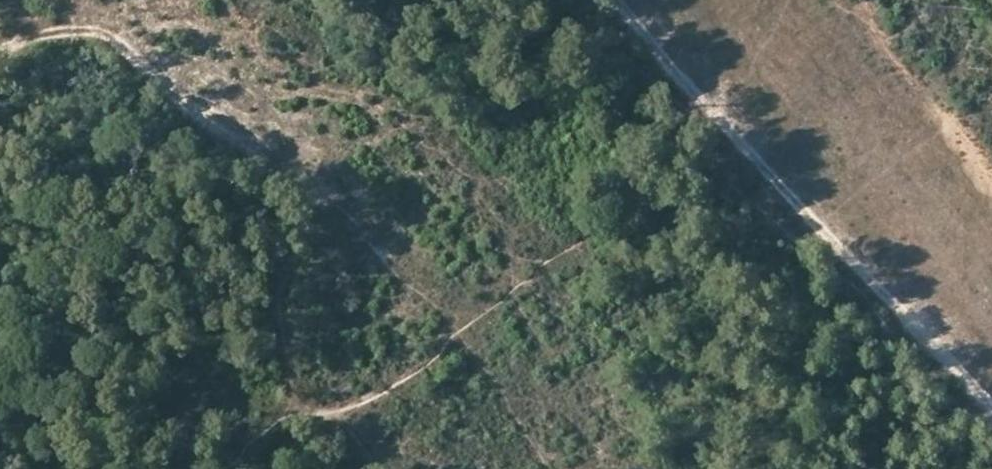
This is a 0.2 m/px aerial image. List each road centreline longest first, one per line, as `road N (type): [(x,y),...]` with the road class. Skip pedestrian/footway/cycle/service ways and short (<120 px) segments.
road 1 (track): [(287,407),(324,418),(356,410),(622,222),(722,173),(759,214),(862,292),(923,376),(991,434)]
road 2 (track): [(0,58),(67,36),(100,44),(254,173),(287,407),(234,468)]
road 3 (track): [(568,0),(663,96),(722,173)]

